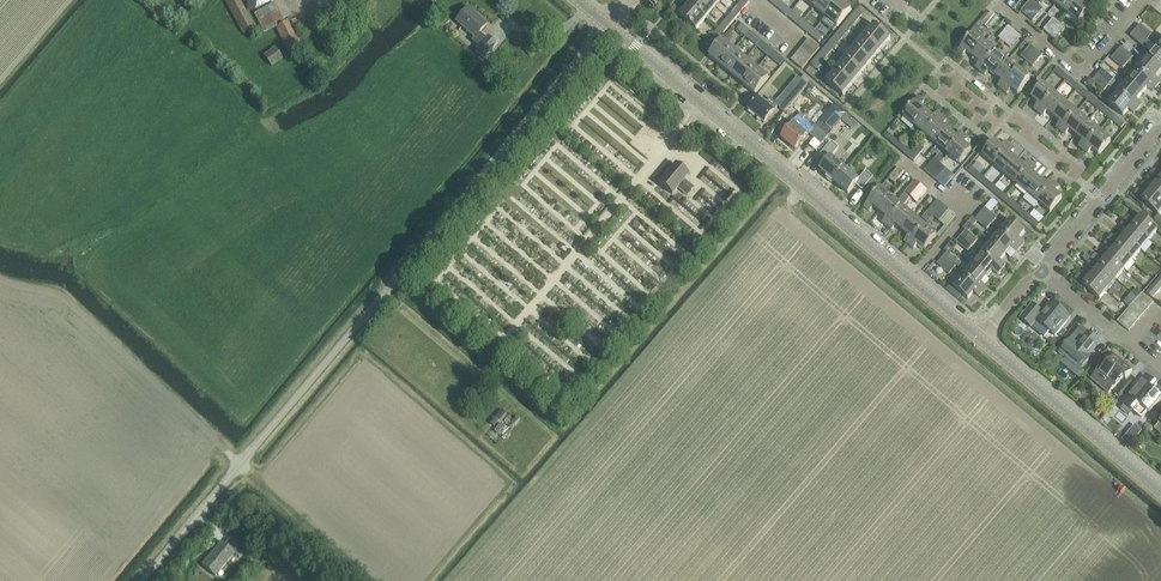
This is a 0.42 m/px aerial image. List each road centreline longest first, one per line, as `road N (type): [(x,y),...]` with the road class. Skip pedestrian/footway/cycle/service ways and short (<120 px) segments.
road 1 (unclassified): [(141,580),(610,24)]
road 2 (tertiary): [(911,281),(610,24)]
road 3 (tertiary): [(1160,489),(982,341)]
road 4 (residential): [(996,4),(1086,73),(1145,0)]
road 5 (unclassified): [(1042,269),(1160,128)]
road 6 (unclassified): [(911,281),(972,213),(908,165)]
road 7 (unclassified): [(1160,366),(1042,269)]

